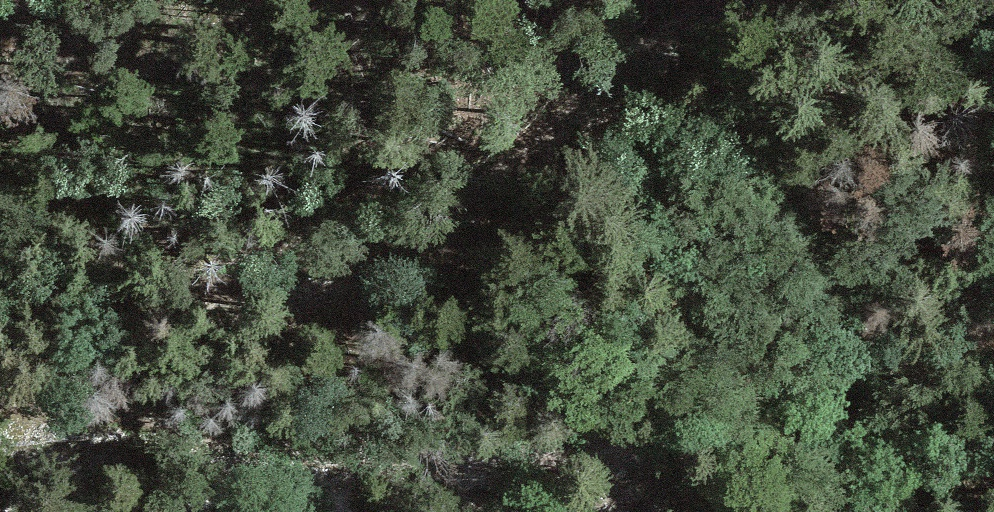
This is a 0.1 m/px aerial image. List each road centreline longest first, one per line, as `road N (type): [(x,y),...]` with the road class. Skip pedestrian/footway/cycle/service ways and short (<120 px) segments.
road 1 (track): [(993,339),(883,340),(818,358),(682,435),(596,457),(373,467),(0,410)]
road 2 (track): [(0,287),(87,297),(211,293),(311,268),(434,218),(493,181),(715,0)]

